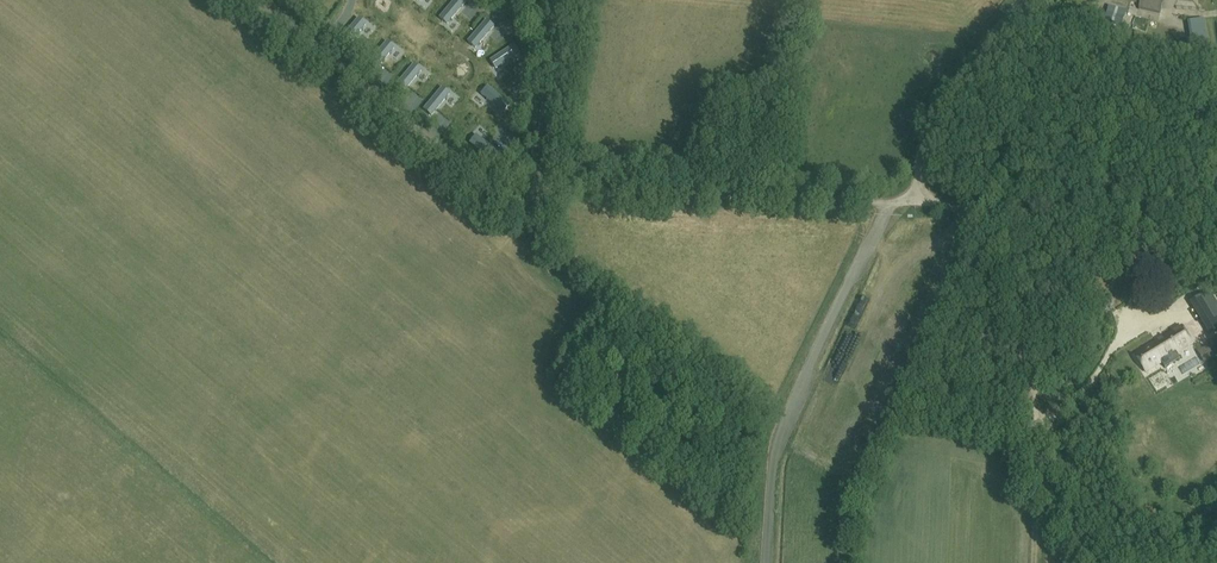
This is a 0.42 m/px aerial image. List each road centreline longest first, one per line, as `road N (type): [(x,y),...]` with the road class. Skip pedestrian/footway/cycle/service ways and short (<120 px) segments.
road 1 (unclassified): [(1216,219),(916,202),(929,123),(1021,0)]
road 2 (track): [(537,183),(916,202)]
road 3 (track): [(1006,210),(1034,428),(1034,562)]
road 4 (track): [(560,0),(531,204)]

